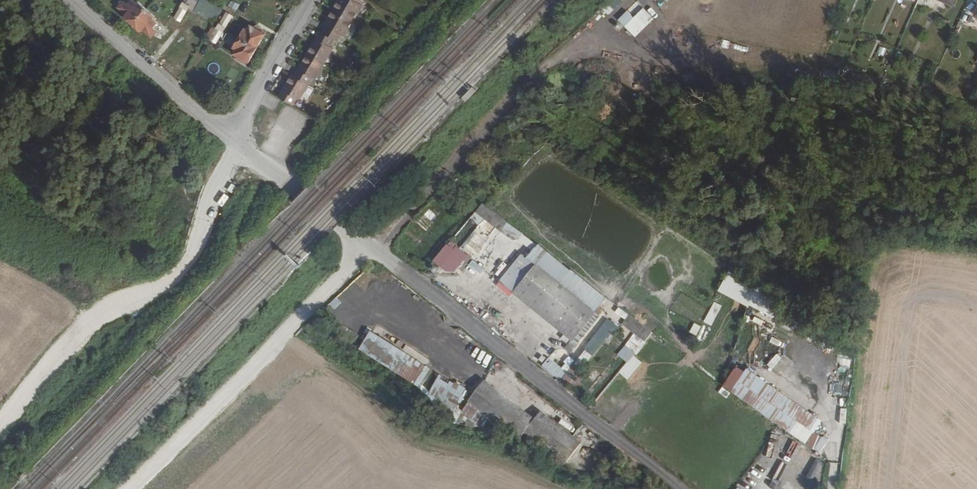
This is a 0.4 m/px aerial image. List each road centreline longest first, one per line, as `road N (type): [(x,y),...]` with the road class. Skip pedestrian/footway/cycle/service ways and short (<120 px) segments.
road 1 (track): [(673,488),(373,249)]
road 2 (unclassified): [(235,142),(177,278),(86,325),(0,425)]
road 3 (track): [(128,488),(373,249)]
road 4 (residential): [(69,0),(235,142)]
road 5 (track): [(373,249),(235,142)]
road 6 (residential): [(309,0),(235,142)]
road 7 (track): [(373,249),(403,235),(480,149)]

